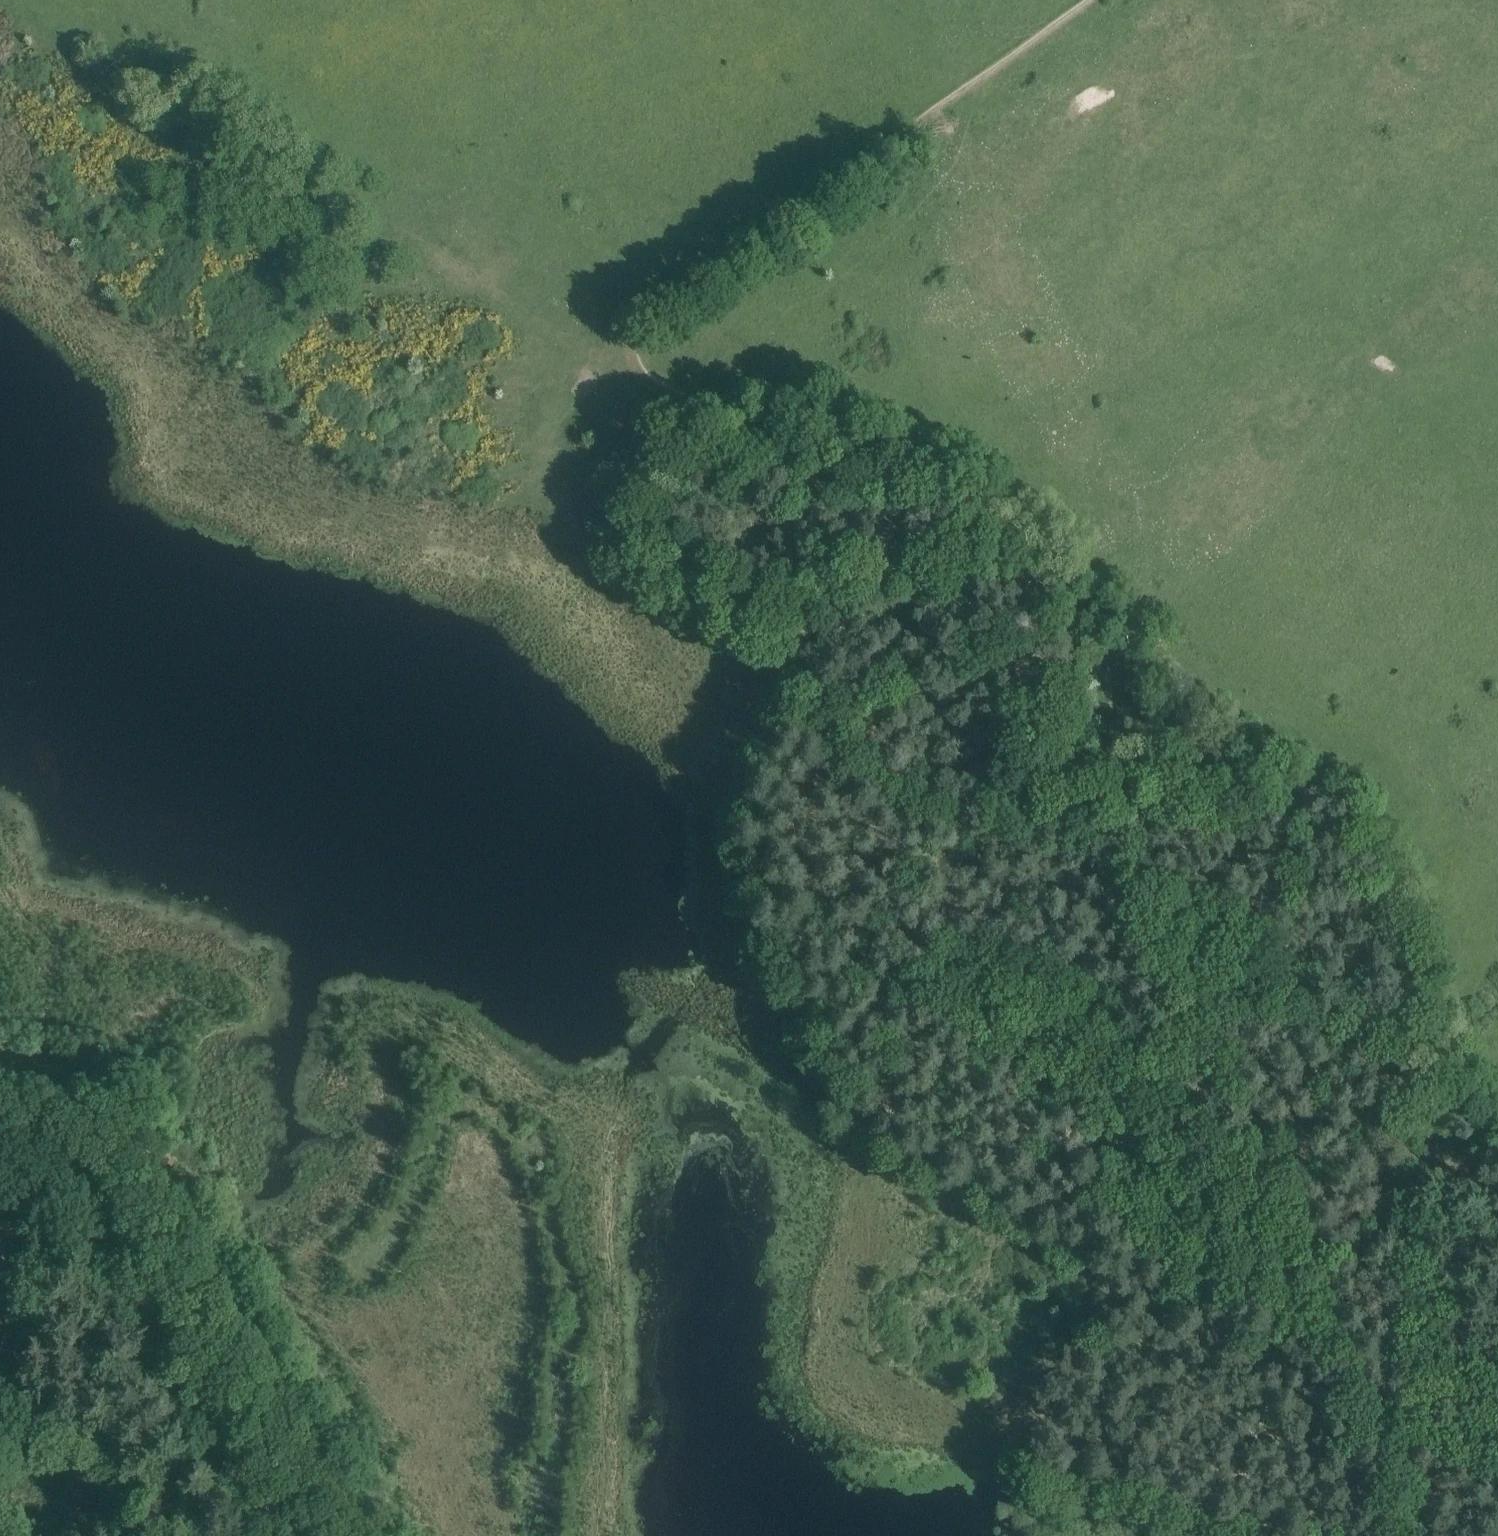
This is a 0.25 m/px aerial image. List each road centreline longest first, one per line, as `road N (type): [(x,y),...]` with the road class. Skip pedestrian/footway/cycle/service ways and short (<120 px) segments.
road 1 (track): [(355,1535),(100,1121),(0,1090)]
road 2 (track): [(614,368),(321,193),(191,101)]

